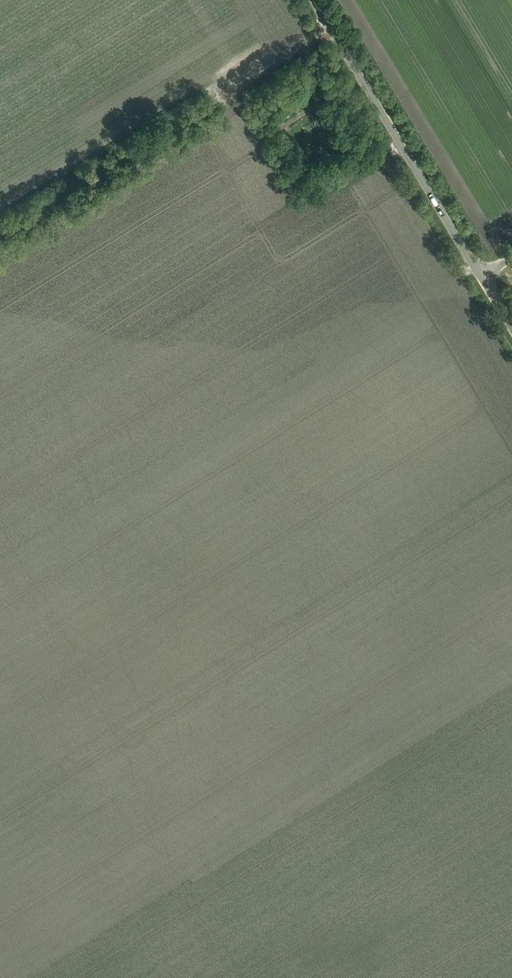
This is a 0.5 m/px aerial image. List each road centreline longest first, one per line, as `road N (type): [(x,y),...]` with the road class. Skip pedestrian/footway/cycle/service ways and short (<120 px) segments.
road 1 (track): [(331,27),(0,230)]
road 2 (unclassified): [(482,278),(314,0)]

